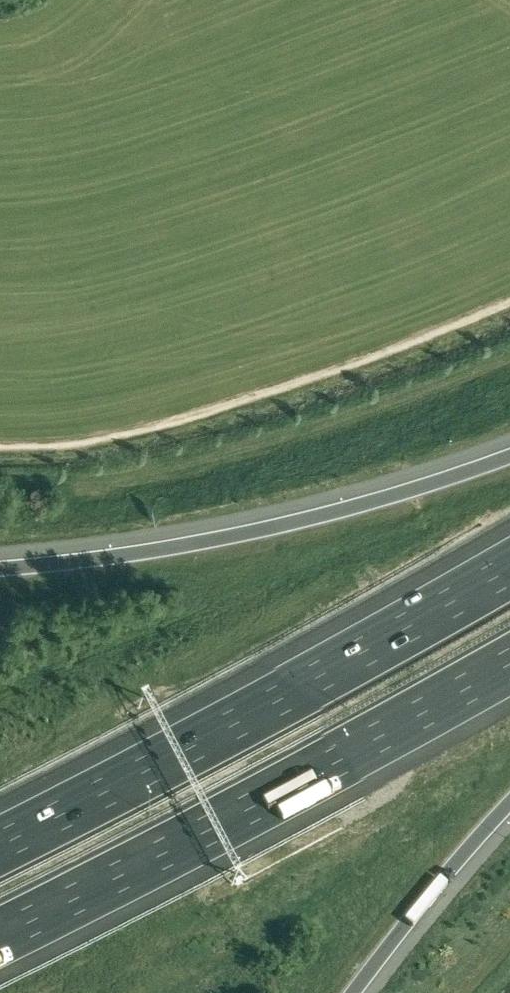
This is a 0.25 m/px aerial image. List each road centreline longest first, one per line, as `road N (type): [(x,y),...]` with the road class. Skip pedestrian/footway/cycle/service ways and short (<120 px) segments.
road 1 (motorway): [(509,569),(0,842)]
road 2 (motorway): [(0,936),(509,664)]
road 3 (motorway): [(509,458),(278,527),(0,570)]
road 4 (motorway): [(350,992),(509,802)]

